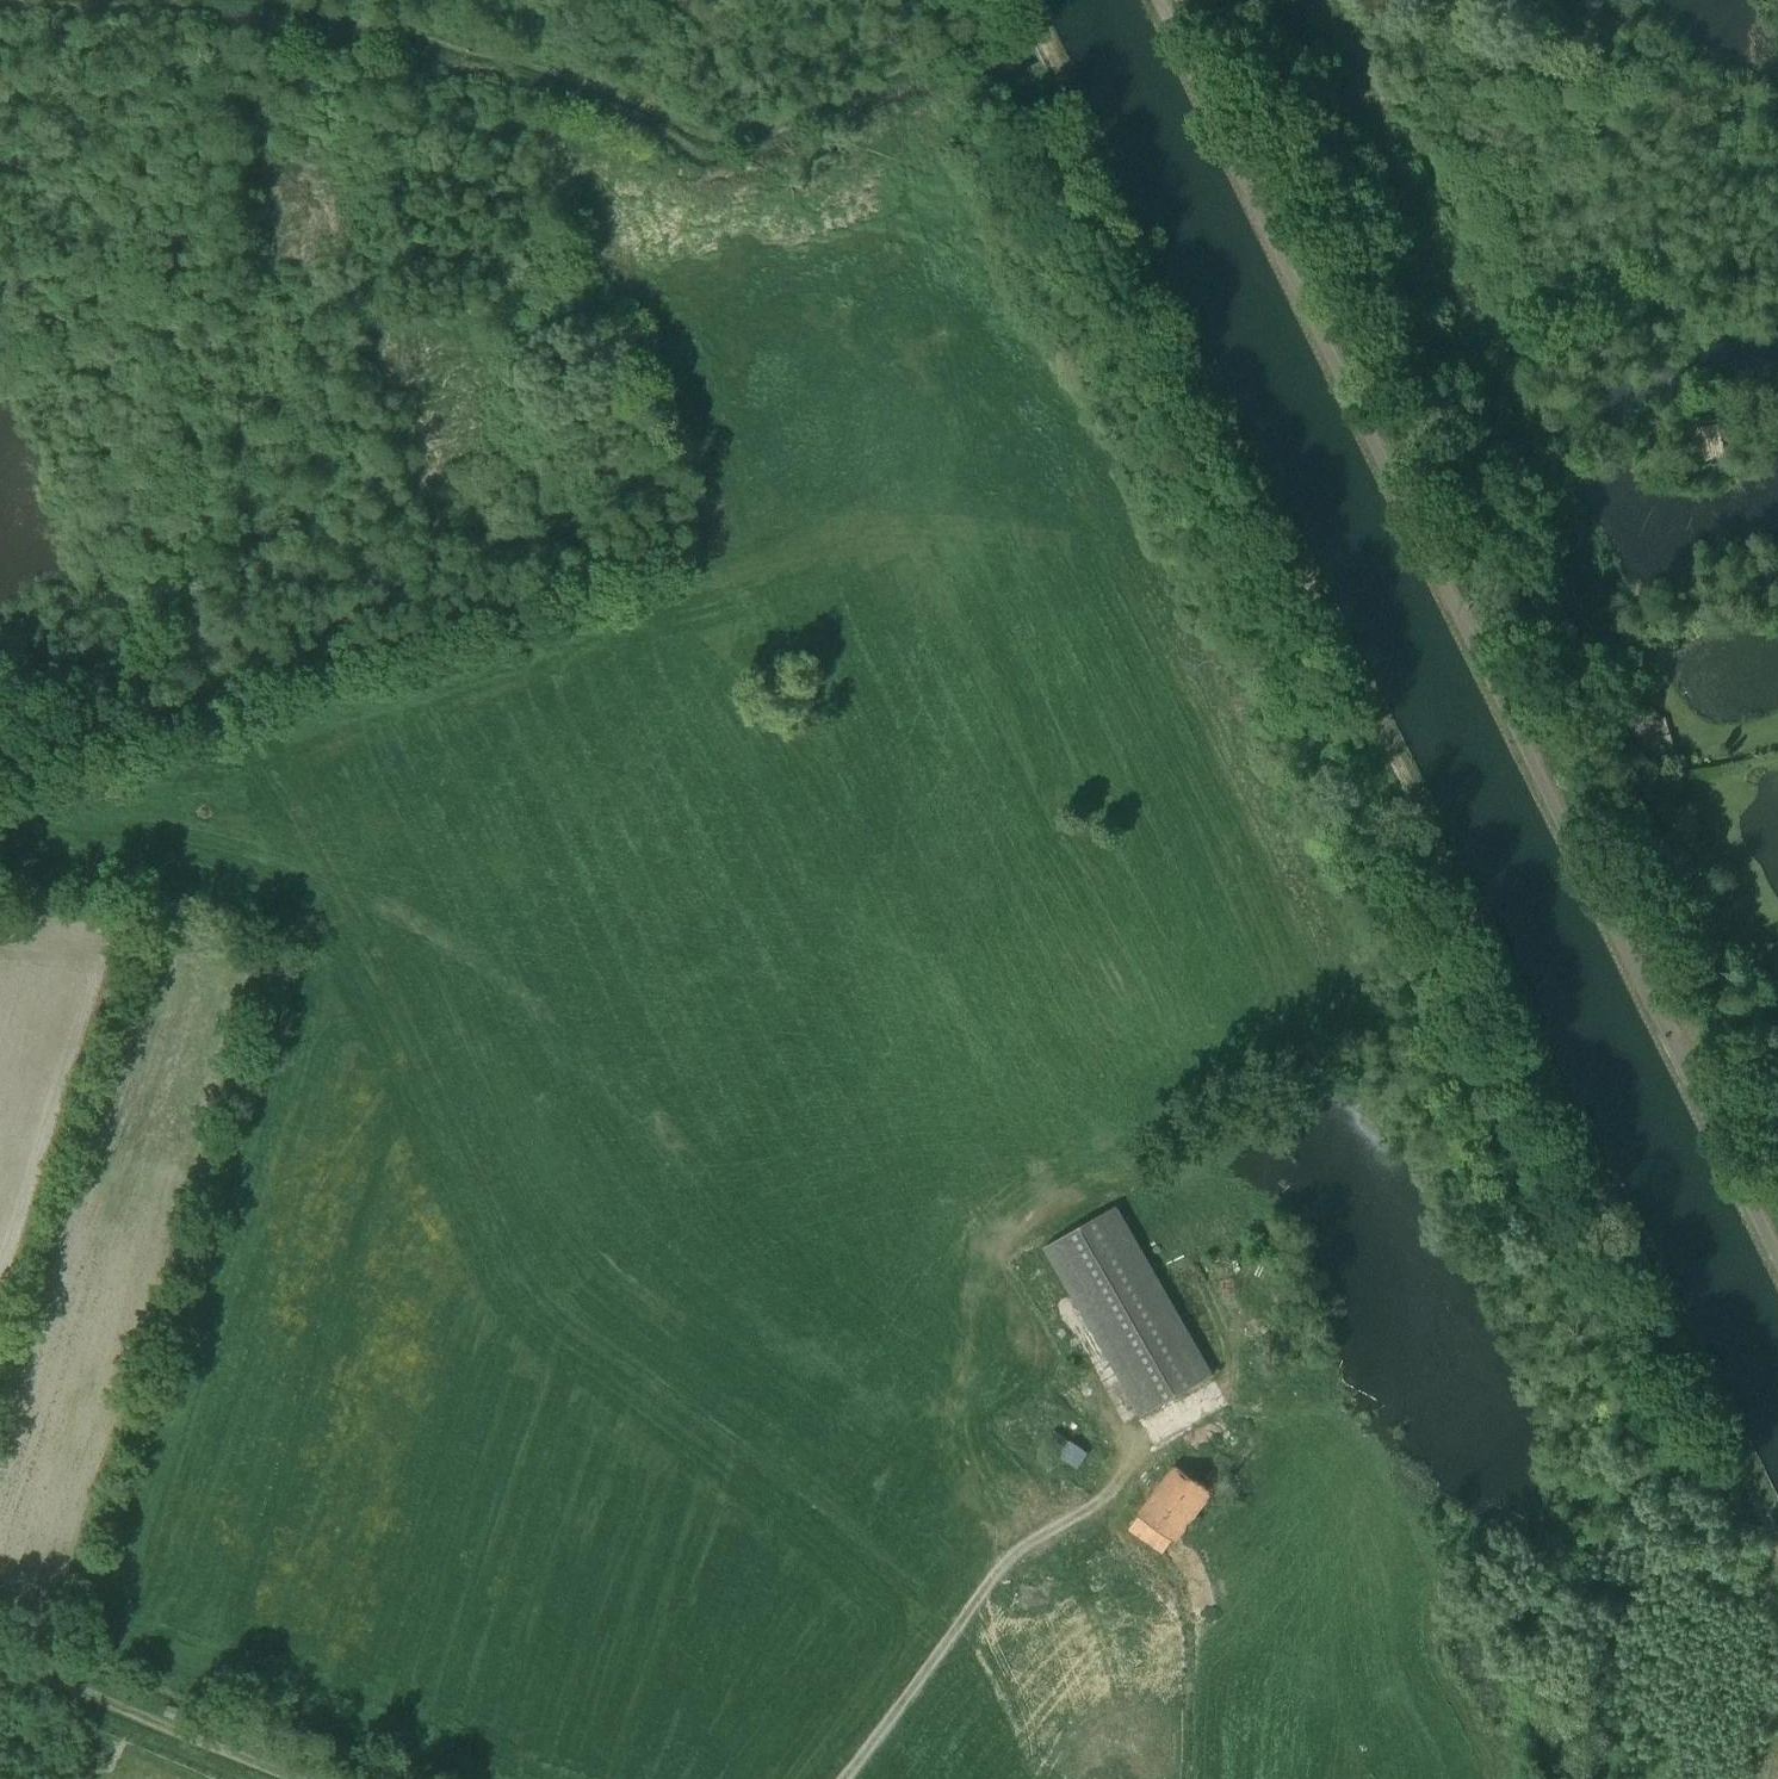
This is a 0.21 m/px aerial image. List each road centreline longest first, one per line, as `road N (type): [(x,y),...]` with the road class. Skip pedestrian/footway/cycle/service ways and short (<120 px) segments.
road 1 (track): [(1028,25),(1777,1545)]
road 2 (track): [(0,1659),(292,1778)]

